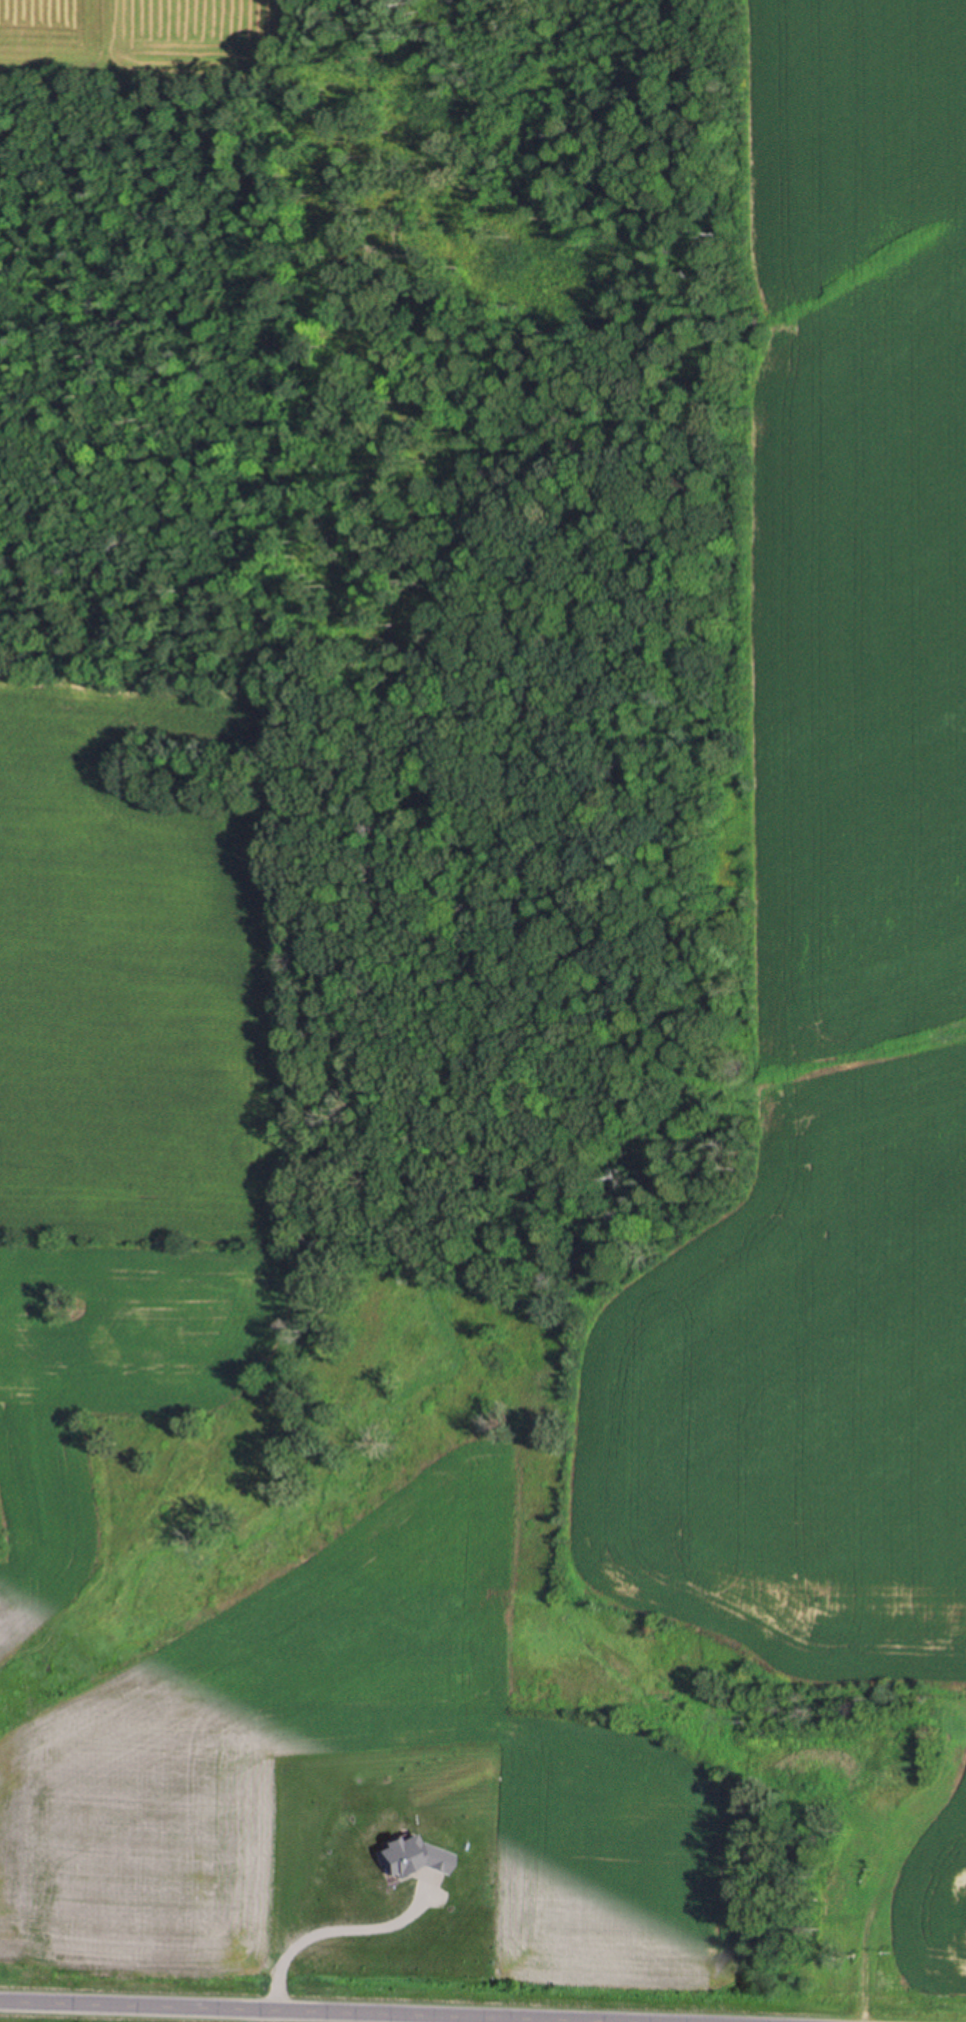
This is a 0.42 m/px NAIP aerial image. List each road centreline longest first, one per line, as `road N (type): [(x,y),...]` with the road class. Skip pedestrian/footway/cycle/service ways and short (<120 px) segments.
road 1 (secondary): [(582,2021),(0,2002)]

